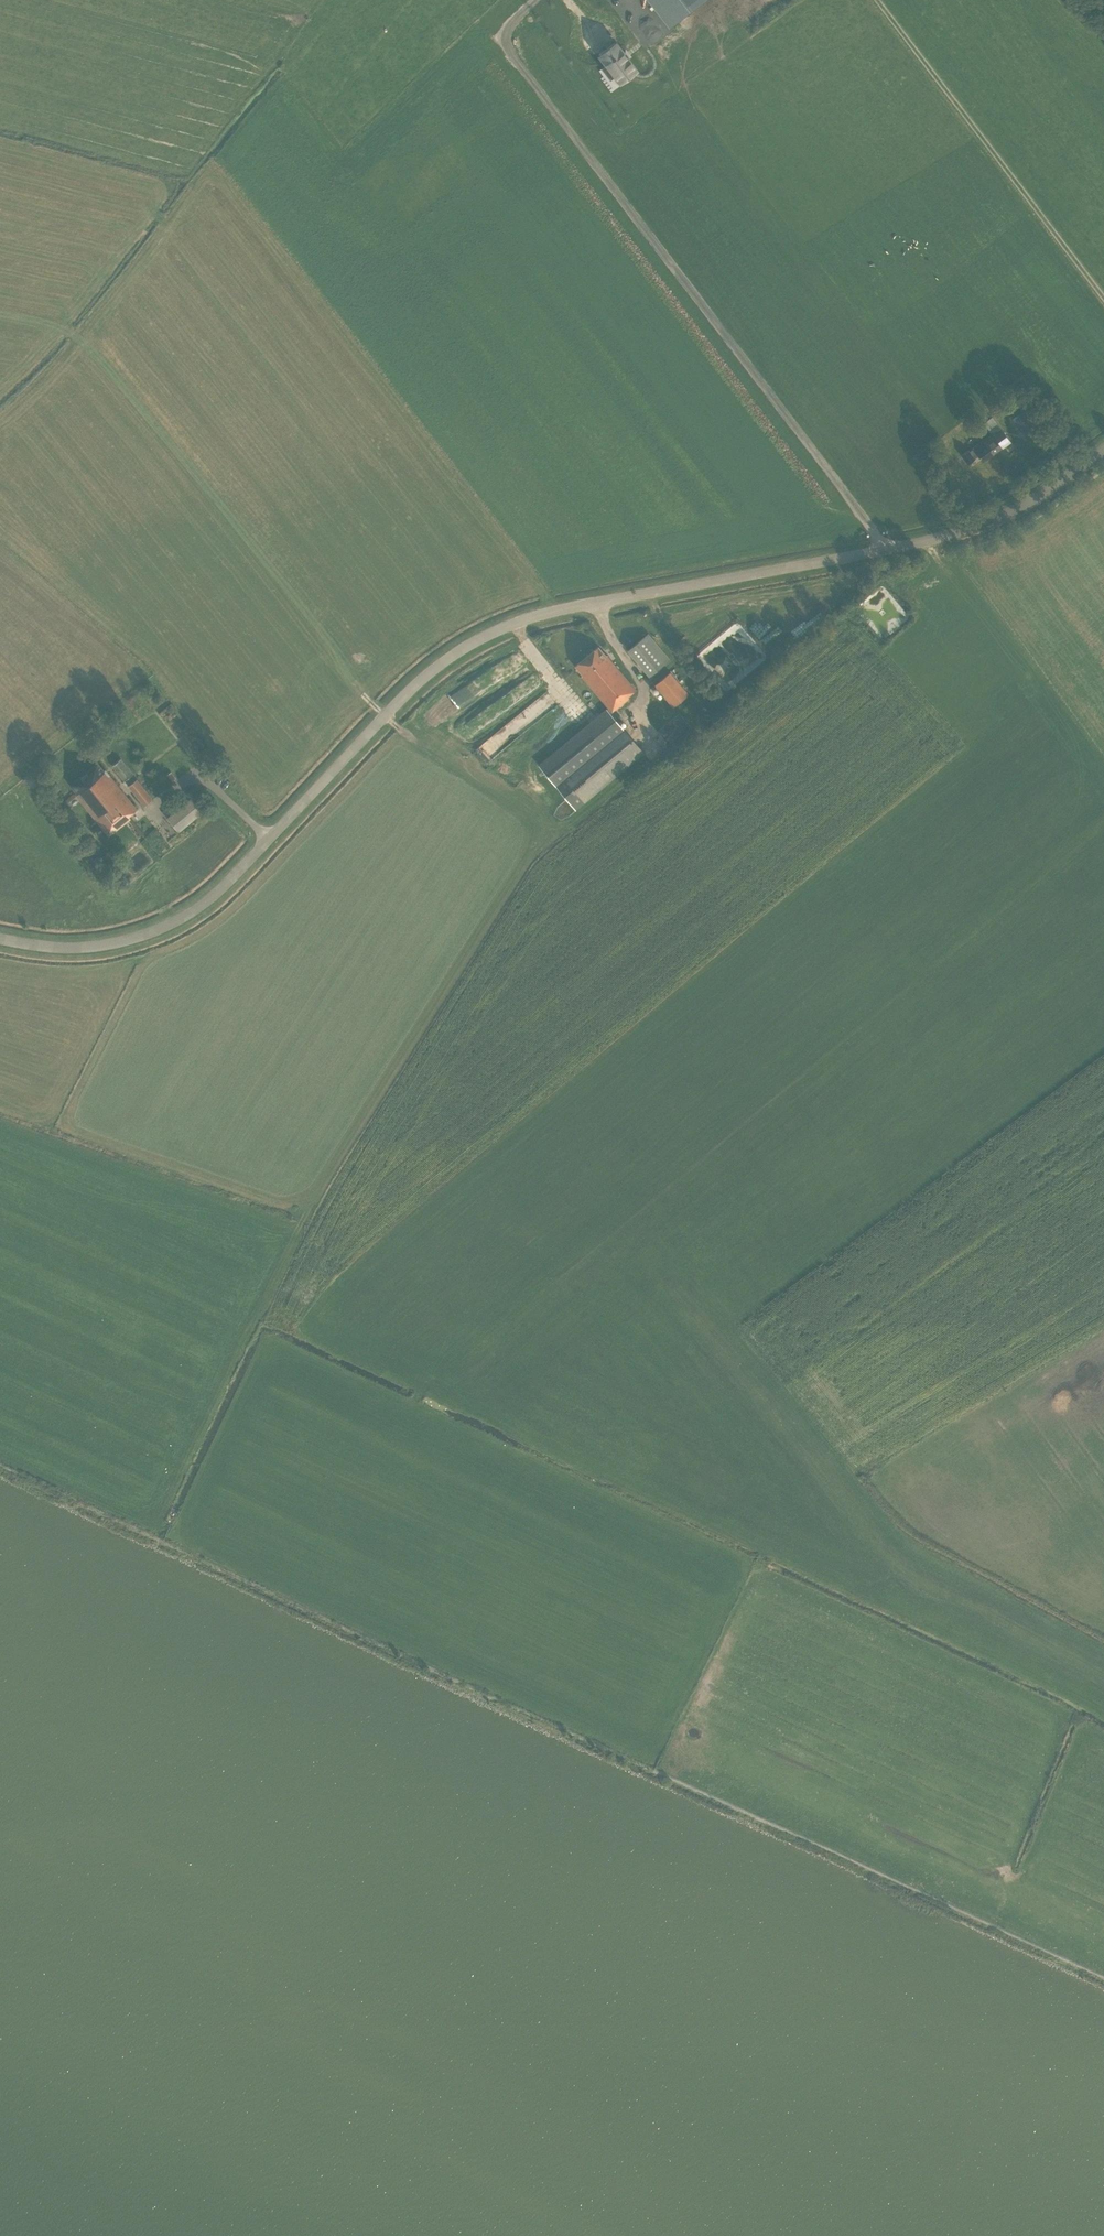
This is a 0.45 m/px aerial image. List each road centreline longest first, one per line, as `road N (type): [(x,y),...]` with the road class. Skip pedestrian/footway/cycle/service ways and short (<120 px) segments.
road 1 (tertiary): [(0,939),(93,947),(160,929),(197,909),(415,686),(494,632),(560,610),(947,536),(1031,500),(1103,448)]

